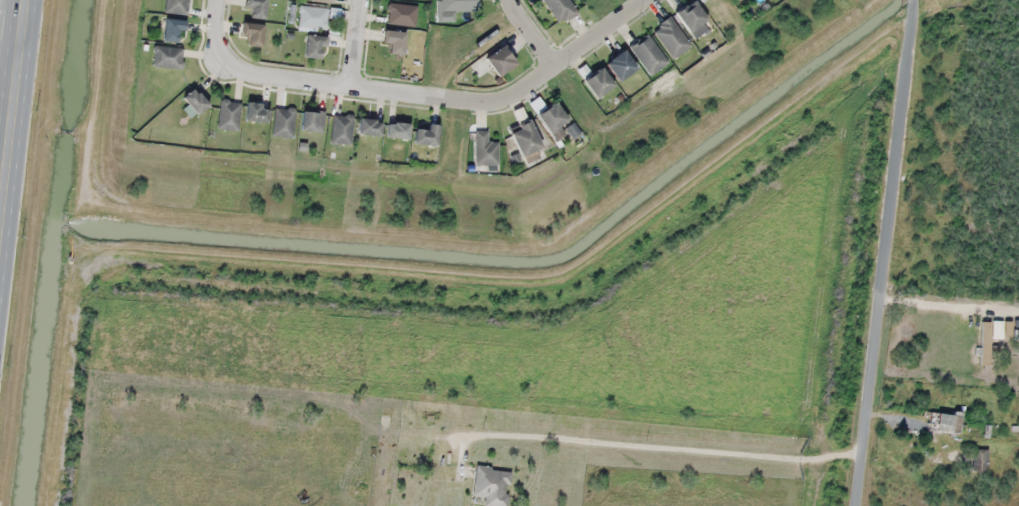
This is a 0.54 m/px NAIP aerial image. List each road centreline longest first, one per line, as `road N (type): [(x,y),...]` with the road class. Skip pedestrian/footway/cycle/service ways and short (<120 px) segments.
road 1 (residential): [(219,0),(223,46),(250,71),(349,94),(492,106),(524,94),(653,0)]
road 2 (residential): [(922,0),(863,505)]
road 3 (secondary): [(33,0),(0,283)]

